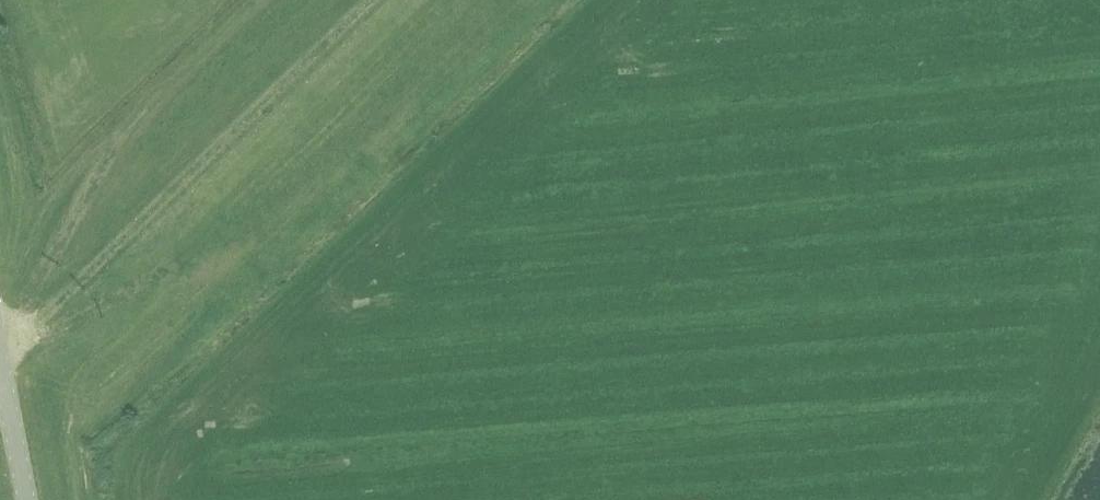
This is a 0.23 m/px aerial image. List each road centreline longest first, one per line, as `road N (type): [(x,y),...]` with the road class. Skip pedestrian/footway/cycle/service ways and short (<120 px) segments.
road 1 (track): [(0,357),(371,0)]
road 2 (tertiary): [(28,499),(0,359)]

